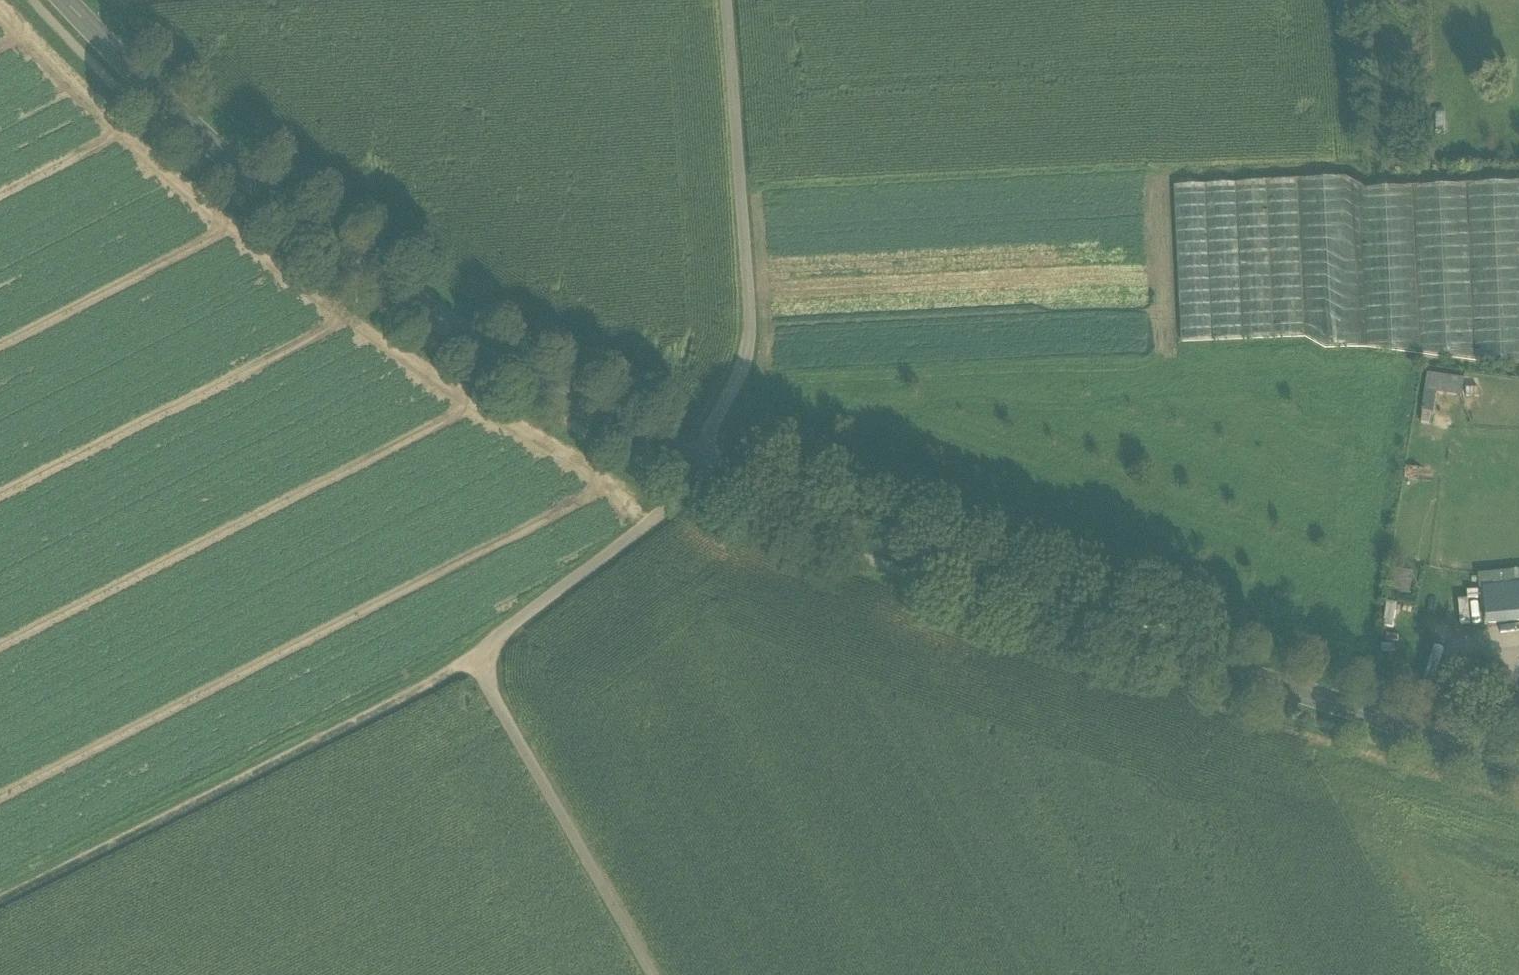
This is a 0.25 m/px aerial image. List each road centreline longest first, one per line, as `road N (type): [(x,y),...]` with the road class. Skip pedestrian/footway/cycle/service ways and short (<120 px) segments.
road 1 (secondary): [(689,478),(851,544),(1518,765)]
road 2 (secondary): [(55,0),(108,61),(267,206),(461,351),(689,478)]
road 3 (track): [(689,478),(669,520),(466,674),(638,974)]
road 4 (track): [(466,674),(0,913)]
road 5 (unclassified): [(721,0),(748,366),(689,478)]

